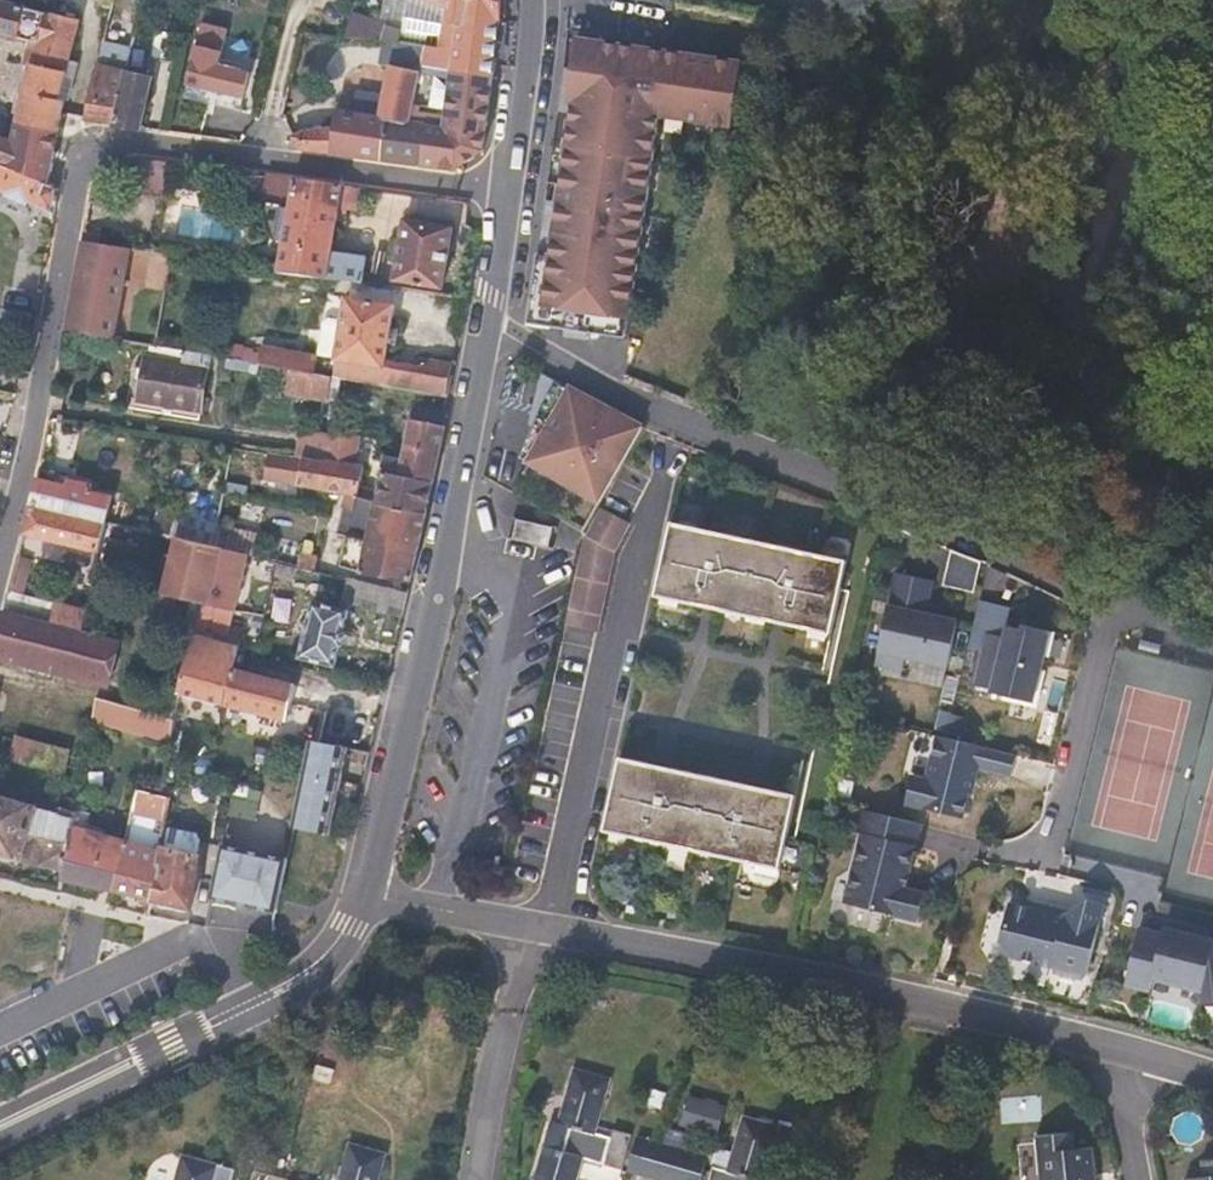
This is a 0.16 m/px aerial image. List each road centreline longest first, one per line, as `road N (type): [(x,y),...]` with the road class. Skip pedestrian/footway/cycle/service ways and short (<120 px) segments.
road 1 (residential): [(508,191),(126,139),(79,173),(0,557)]
road 2 (residential): [(486,325),(673,417),(1001,543),(1212,646)]
road 3 (residential): [(528,928),(1111,1045)]
road 4 (secondary): [(359,894),(486,325)]
road 5 (secondary): [(0,1135),(280,1003),(335,959),(356,926),(359,894)]
road 6 (secondary): [(359,894),(292,964),(230,1001),(0,1107)]
road 7 (residential): [(484,1179),(528,928)]
road 8 (secondary): [(508,191),(530,0)]
road 9 (residential): [(359,894),(528,928)]
road 10 (residential): [(1111,1045),(1140,1179)]
road 11 (secondary): [(486,325),(508,191)]

